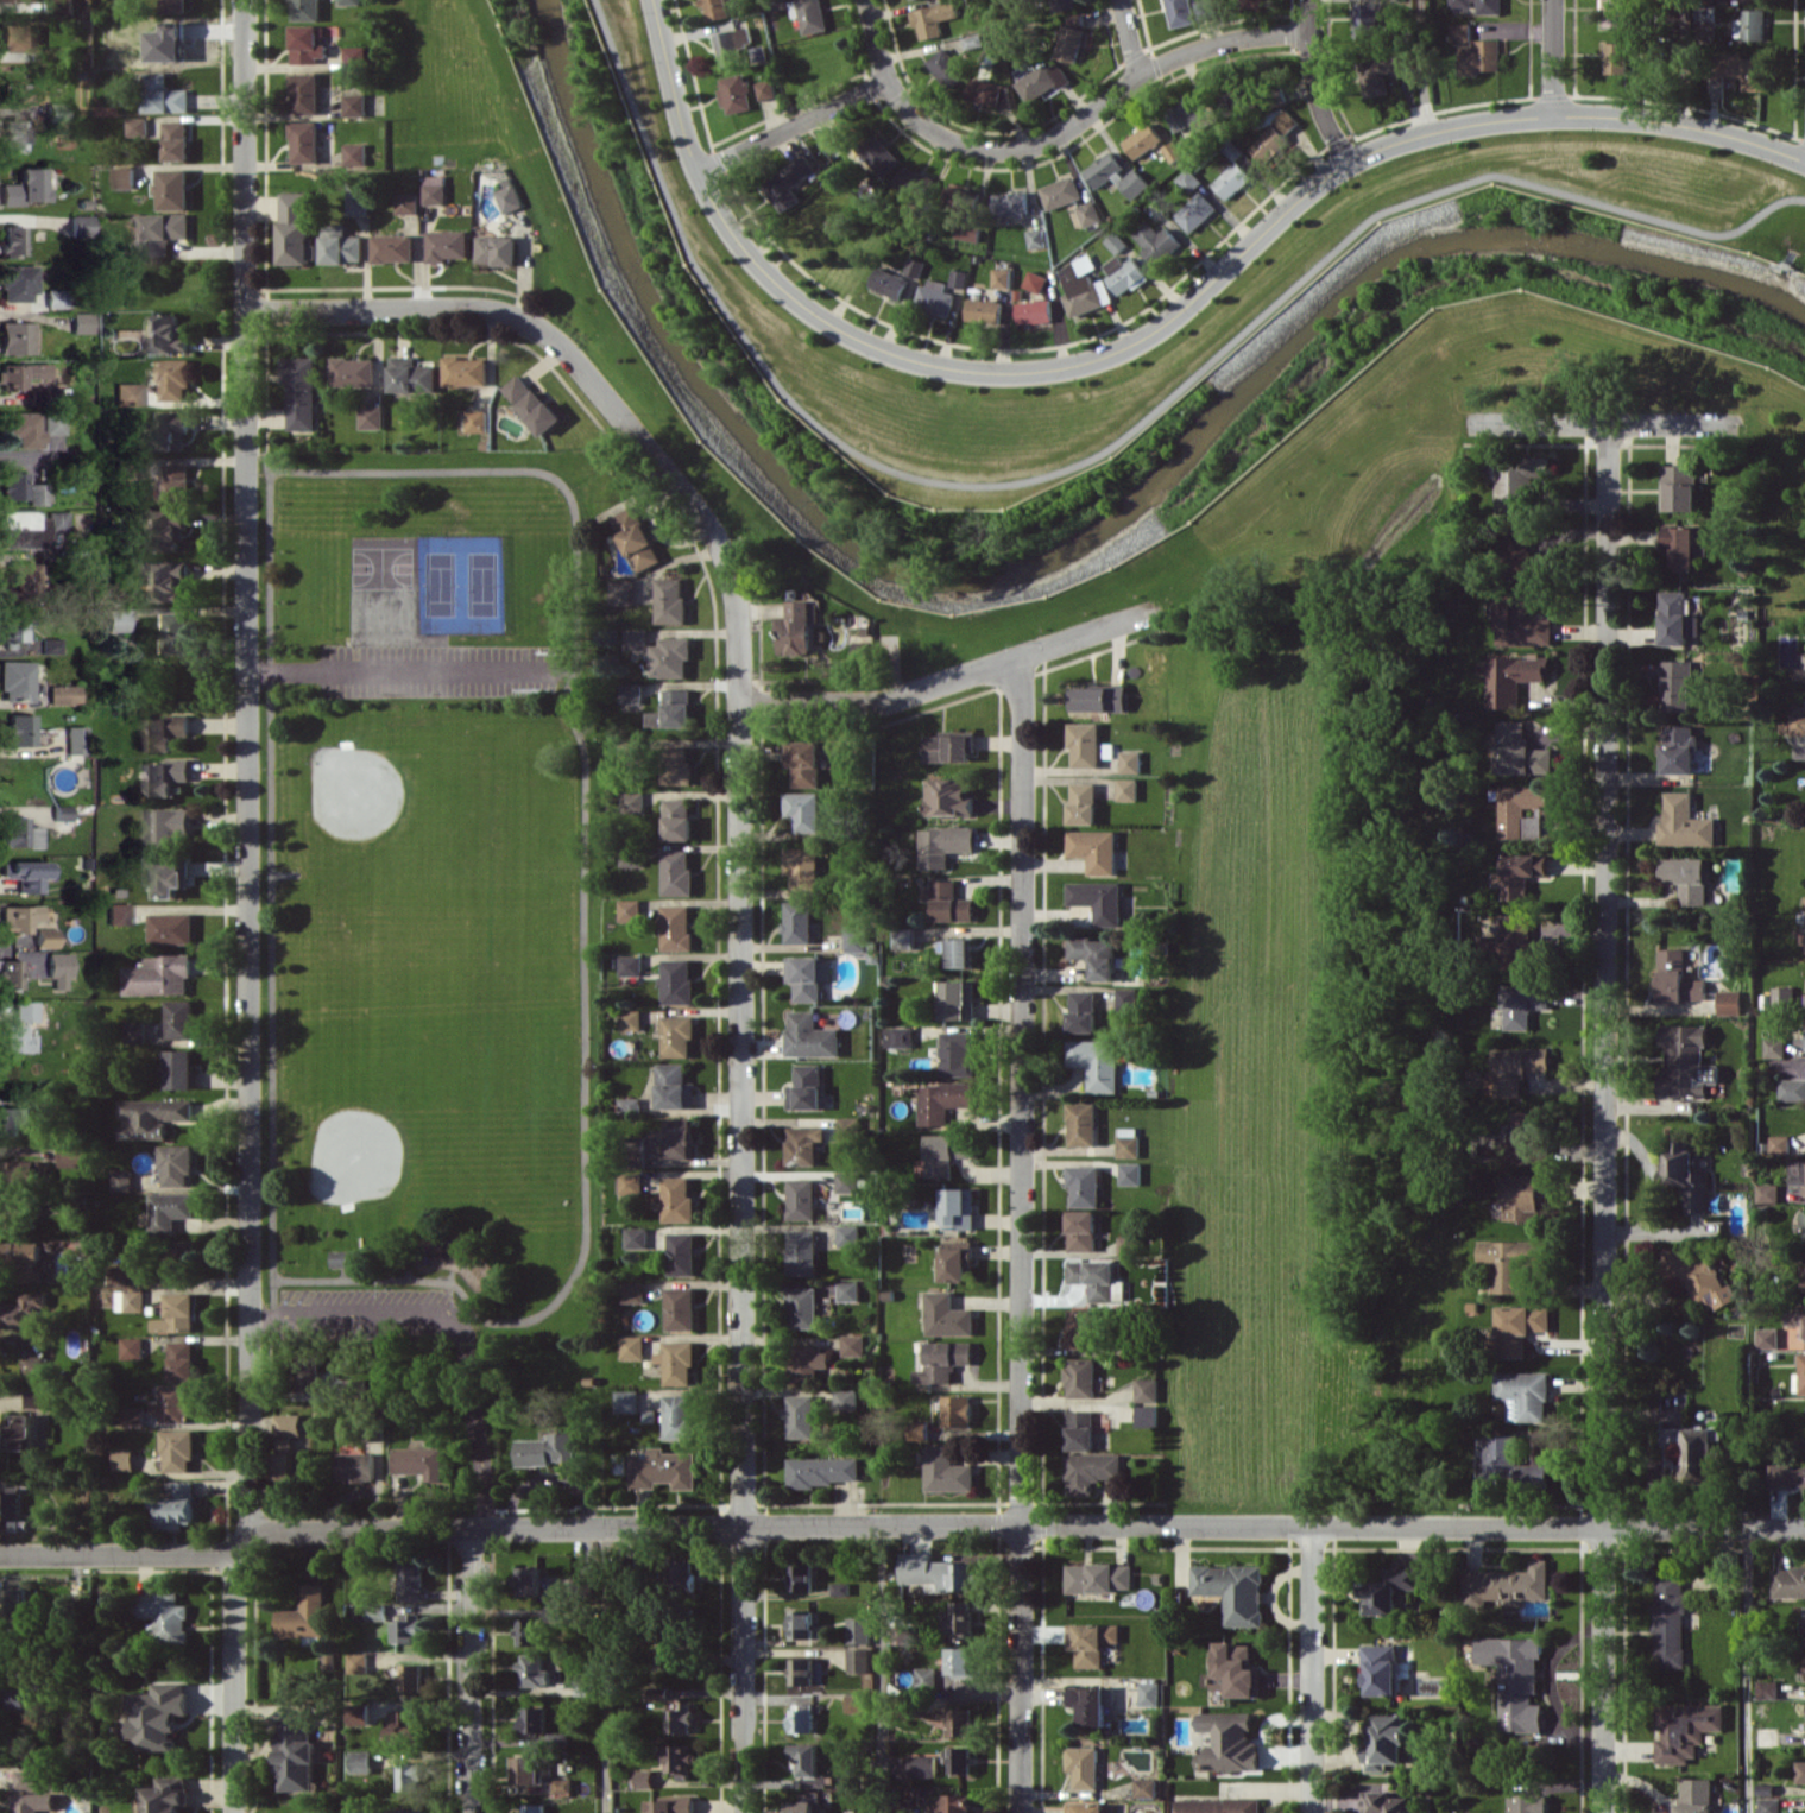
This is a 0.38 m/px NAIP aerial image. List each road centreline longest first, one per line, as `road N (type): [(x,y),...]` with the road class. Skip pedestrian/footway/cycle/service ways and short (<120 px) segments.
road 1 (residential): [(244,0),(252,1530),(235,1560),(233,1812)]
road 2 (residential): [(656,0),(689,137),(720,204),(763,259),(829,317),(866,336),(997,372),(1077,366),(1141,341),(1328,176),(1430,133),(1514,116),(1599,114),(1680,126),(1804,164)]
road 3 (residential): [(1609,425),(1605,1812)]
road 4 (residential): [(252,1530),(1603,1524)]
road 5 (residential): [(246,310),(471,308),(530,322),(558,342),(725,549),(740,702),(883,702),(1174,607)]
road 6 (residential): [(1018,659),(1020,1812)]
road 7 (residential): [(740,702),(745,1812)]
road 8 (residential): [(703,170),(889,82),(909,112),(959,144),(1033,147),(1173,58),(1208,45),(1308,32)]
road 9 (residential): [(473,1528),(474,1812)]
road 10 (residential): [(1313,1528),(1313,1812)]
road 11 (residential): [(1477,423),(1737,422)]
road 12 (residential): [(0,1554),(239,1553)]
road 13 (residential): [(1603,1524),(1804,1528)]
road 14 (residential): [(1308,0),(1324,119),(1350,162)]

